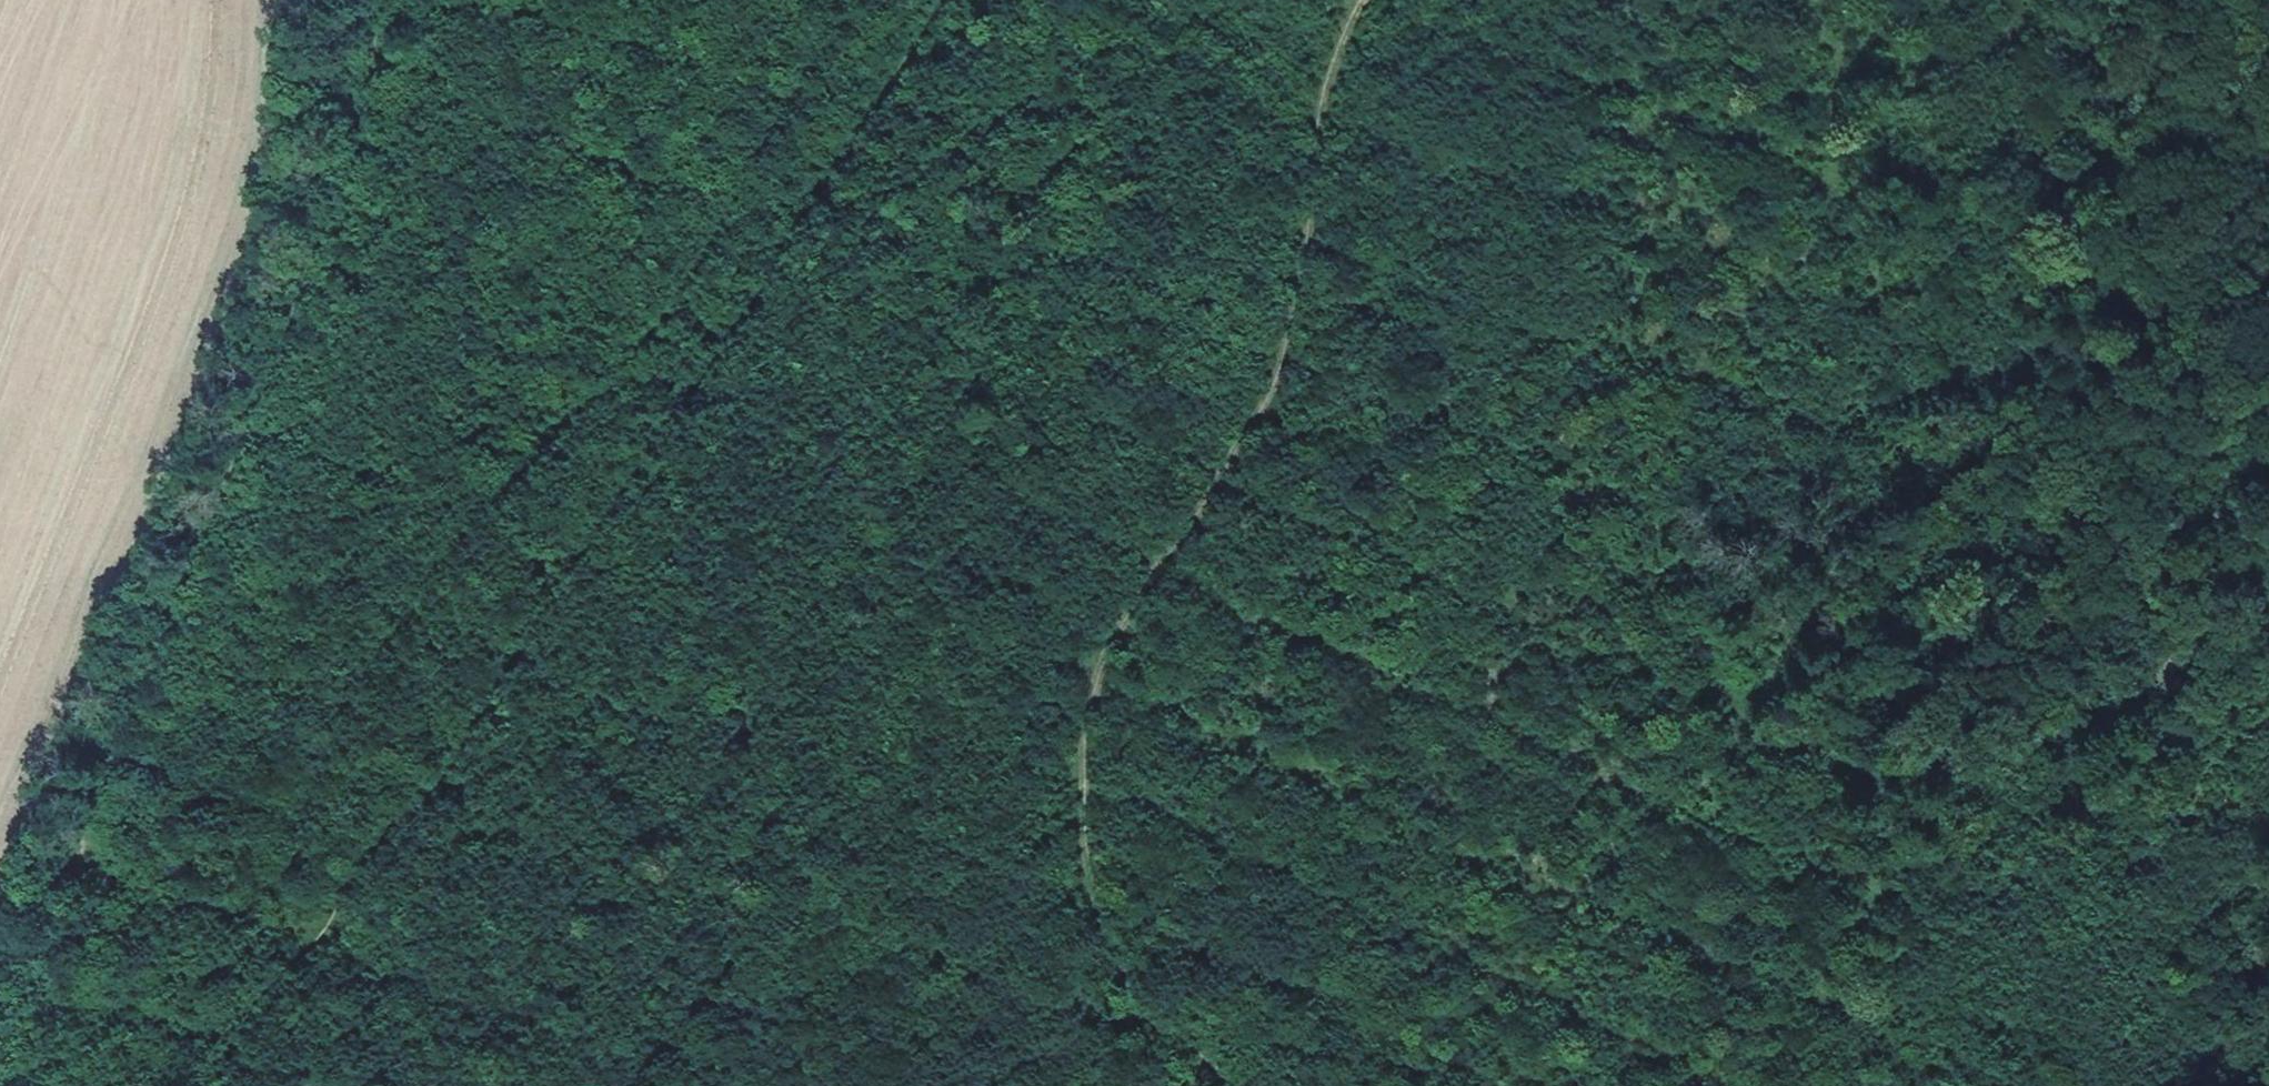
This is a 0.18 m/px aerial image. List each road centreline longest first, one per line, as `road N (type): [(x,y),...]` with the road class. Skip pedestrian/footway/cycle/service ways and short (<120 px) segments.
road 1 (track): [(1233,1085),(1141,1000),(1098,916),(1082,782),(1091,698),(1112,634),(1271,386),(1299,276),(1320,120),(1365,0)]

